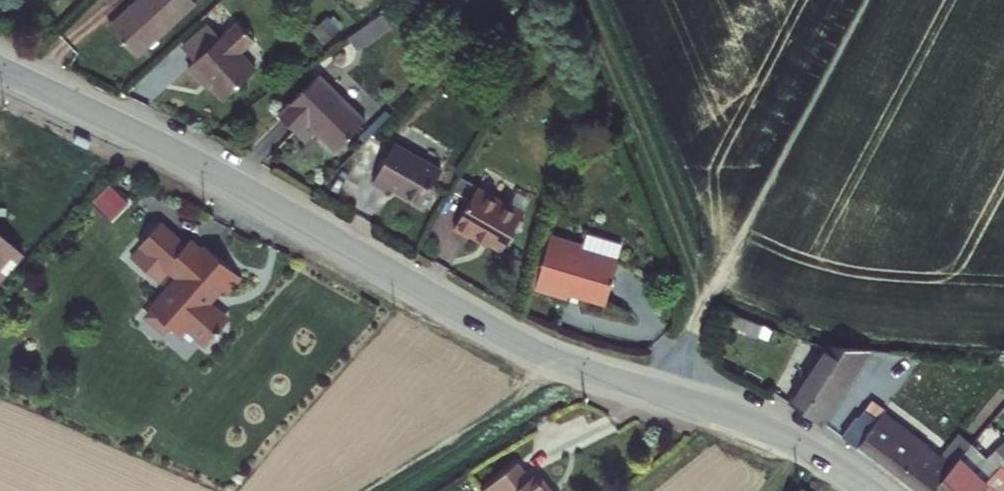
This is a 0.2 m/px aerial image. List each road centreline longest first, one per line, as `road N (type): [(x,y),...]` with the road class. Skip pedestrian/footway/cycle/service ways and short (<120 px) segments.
road 1 (tertiary): [(872,490),(754,423),(524,348),(202,164),(0,69)]

